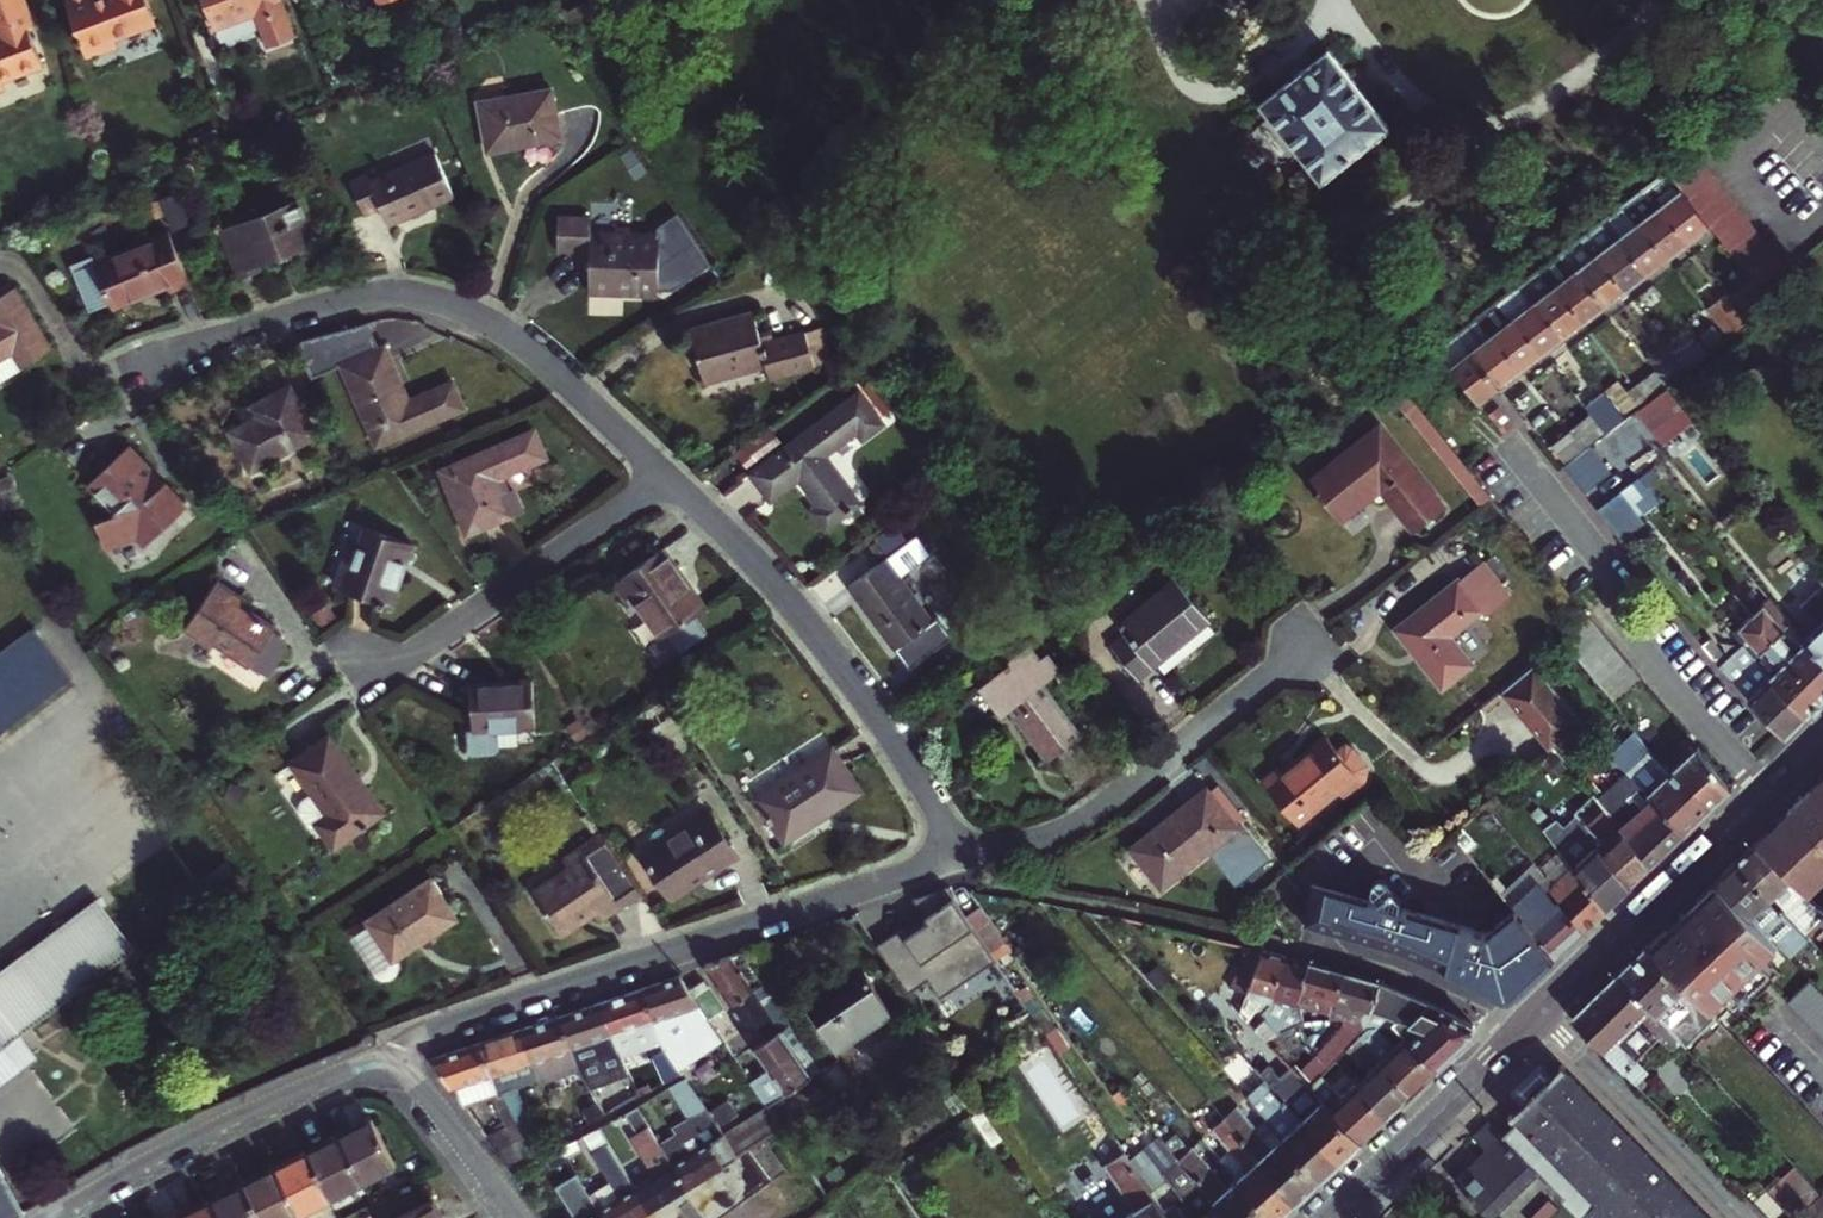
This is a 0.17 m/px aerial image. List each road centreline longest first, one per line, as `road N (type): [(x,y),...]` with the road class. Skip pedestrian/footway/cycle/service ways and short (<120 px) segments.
road 1 (residential): [(957,858),(385,1052)]
road 2 (residential): [(666,479),(522,345),(426,300),(385,296),(329,305),(136,364)]
road 3 (residential): [(957,858),(873,712),(773,588),(666,479)]
road 4 (residential): [(1762,798),(1492,454)]
road 5 (residential): [(957,858),(1062,834),(1300,647)]
road 6 (residential): [(385,1052),(195,1137),(53,1217)]
road 7 (residential): [(666,479),(425,649),(363,666)]
road 8 (tertiary): [(1538,1013),(1762,798)]
road 9 (residential): [(1538,1013),(1741,1217)]
road 10 (residential): [(1519,1032),(1387,975),(1253,936)]
road 11 (tertiary): [(1331,1217),(1519,1032)]
road 12 (residential): [(516,1217),(385,1052)]

